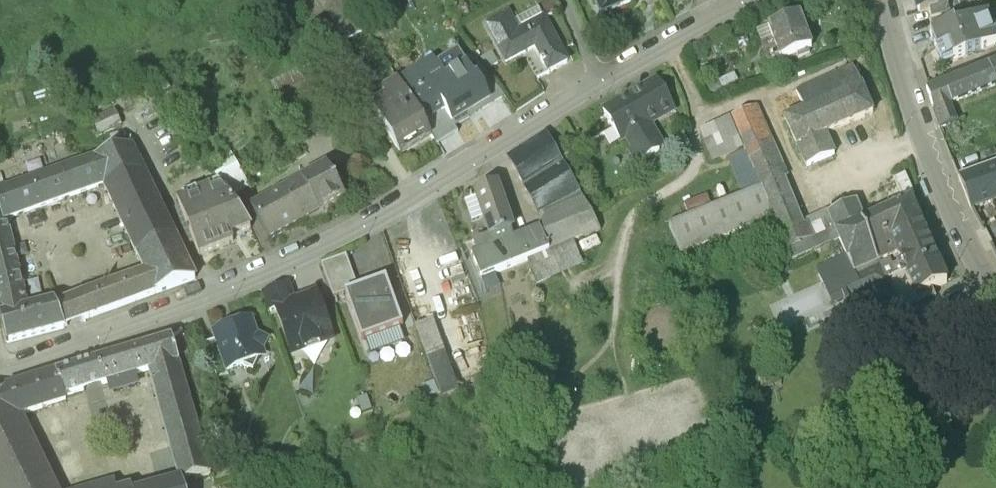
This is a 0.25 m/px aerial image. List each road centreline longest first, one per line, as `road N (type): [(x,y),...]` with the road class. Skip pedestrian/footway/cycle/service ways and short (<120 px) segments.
road 1 (unclassified): [(0,370),(276,270),(755,0)]
road 2 (tertiary): [(887,0),(940,177),(995,293)]

